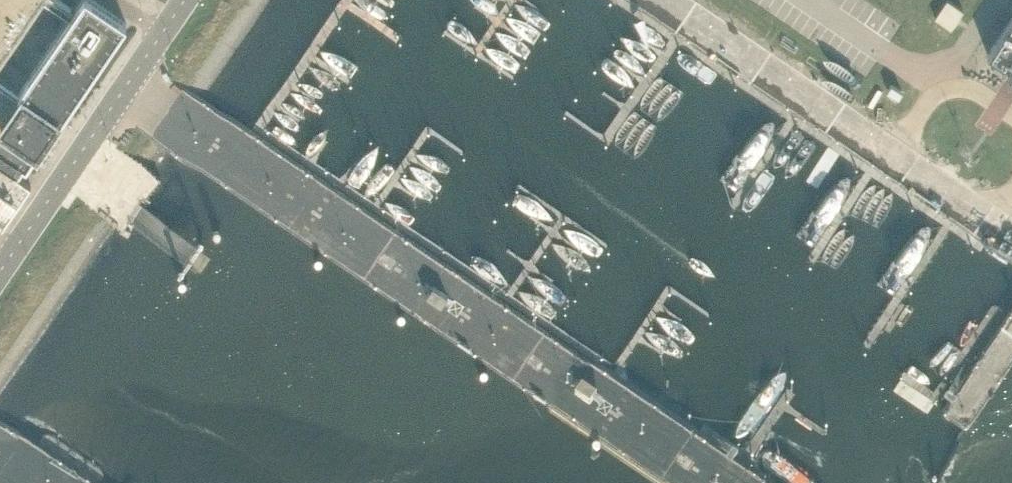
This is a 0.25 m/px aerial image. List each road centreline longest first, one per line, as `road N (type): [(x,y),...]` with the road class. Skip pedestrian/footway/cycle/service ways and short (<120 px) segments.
road 1 (unclassified): [(185,0),(0,271)]
road 2 (unclassified): [(945,88),(812,0)]

